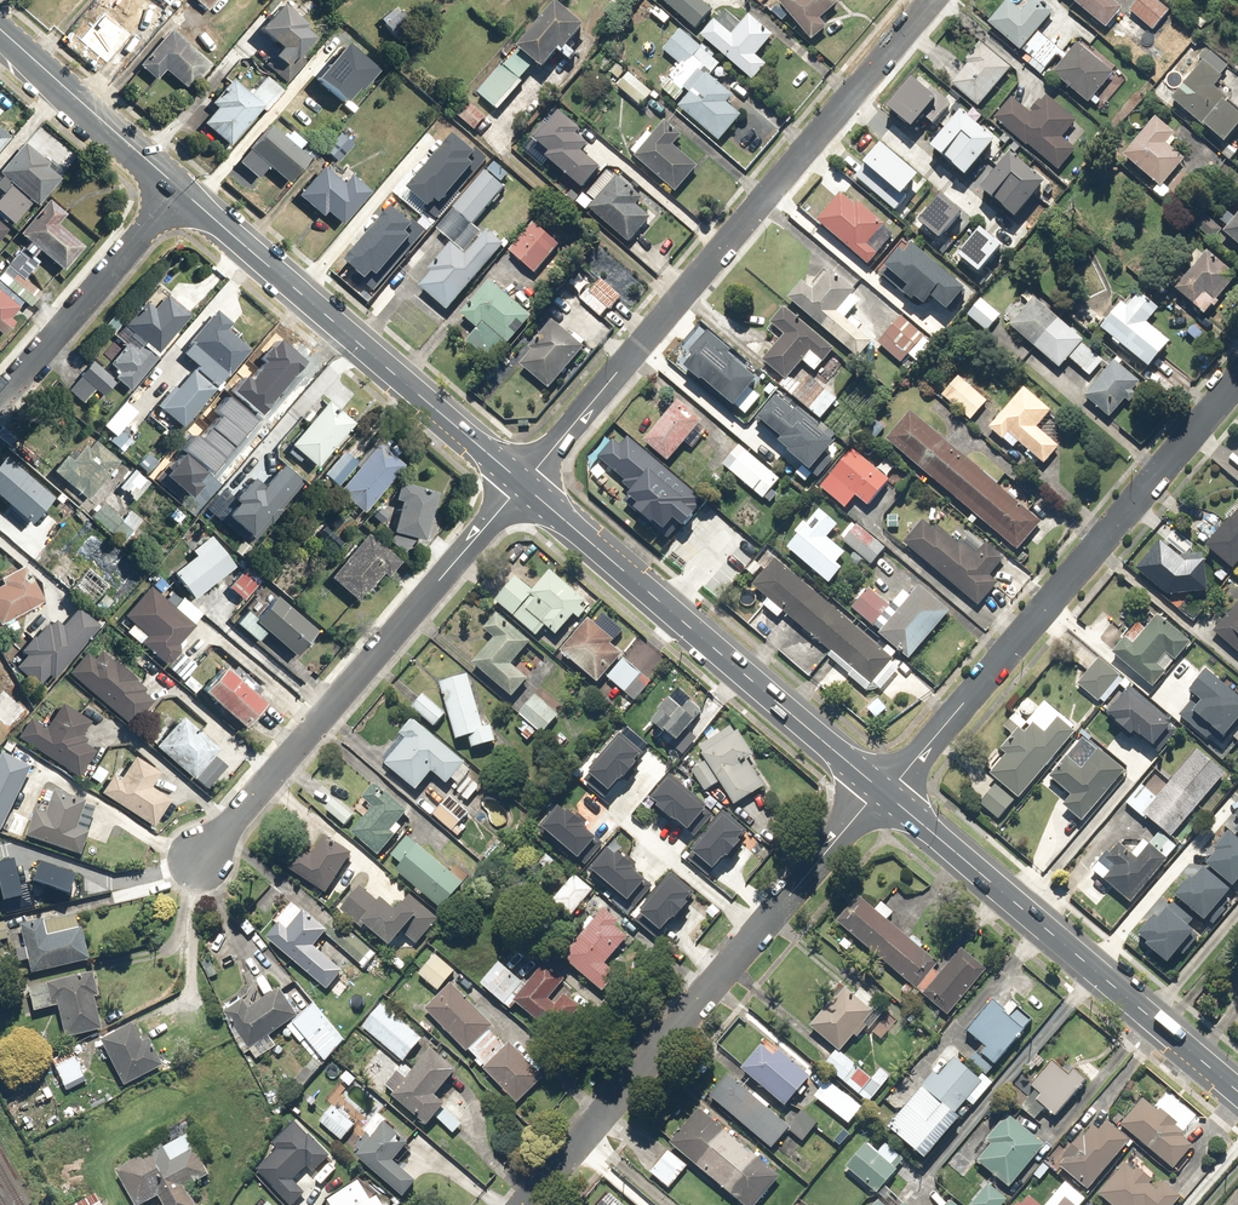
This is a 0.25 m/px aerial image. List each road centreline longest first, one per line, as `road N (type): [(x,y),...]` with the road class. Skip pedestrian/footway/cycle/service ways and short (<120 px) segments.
road 1 (residential): [(933,0),(524,483)]
road 2 (residential): [(883,793),(523,1204)]
road 3 (residential): [(1237,382),(883,793)]
road 4 (residential): [(200,858),(524,483)]
road 5 (secondary): [(524,483),(883,793)]
road 6 (secondary): [(883,793),(1237,1089)]
road 7 (secondary): [(179,190),(524,483)]
road 8 (residential): [(0,400),(179,190)]
road 9 (secondary): [(0,33),(179,190)]

